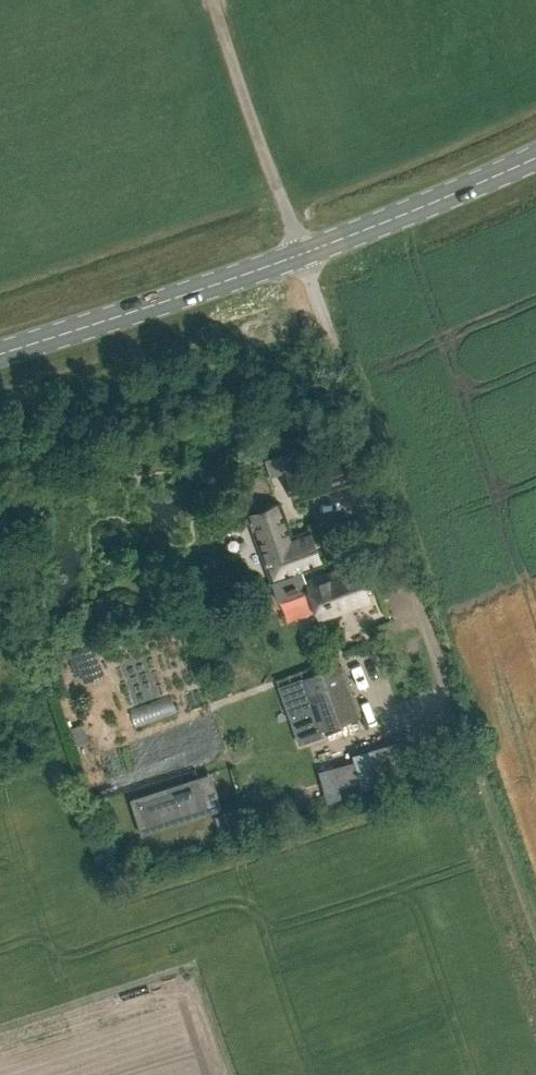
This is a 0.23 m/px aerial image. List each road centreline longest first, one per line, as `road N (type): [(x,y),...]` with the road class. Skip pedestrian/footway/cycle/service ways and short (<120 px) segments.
road 1 (track): [(323,313),(535,943)]
road 2 (tertiary): [(0,353),(303,254)]
road 3 (unclassified): [(303,254),(211,0)]
road 4 (tertiary): [(303,254),(535,157)]

